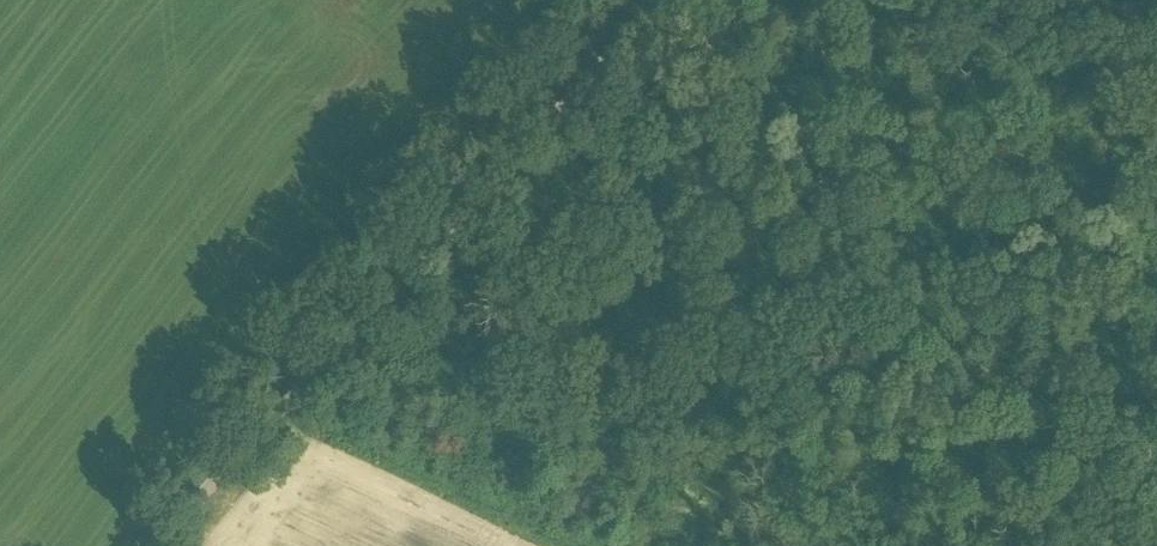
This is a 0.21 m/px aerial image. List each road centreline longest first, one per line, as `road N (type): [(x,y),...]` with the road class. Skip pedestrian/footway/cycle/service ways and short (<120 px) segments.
road 1 (unclassified): [(158,545),(664,0)]
road 2 (track): [(1156,353),(532,143)]

